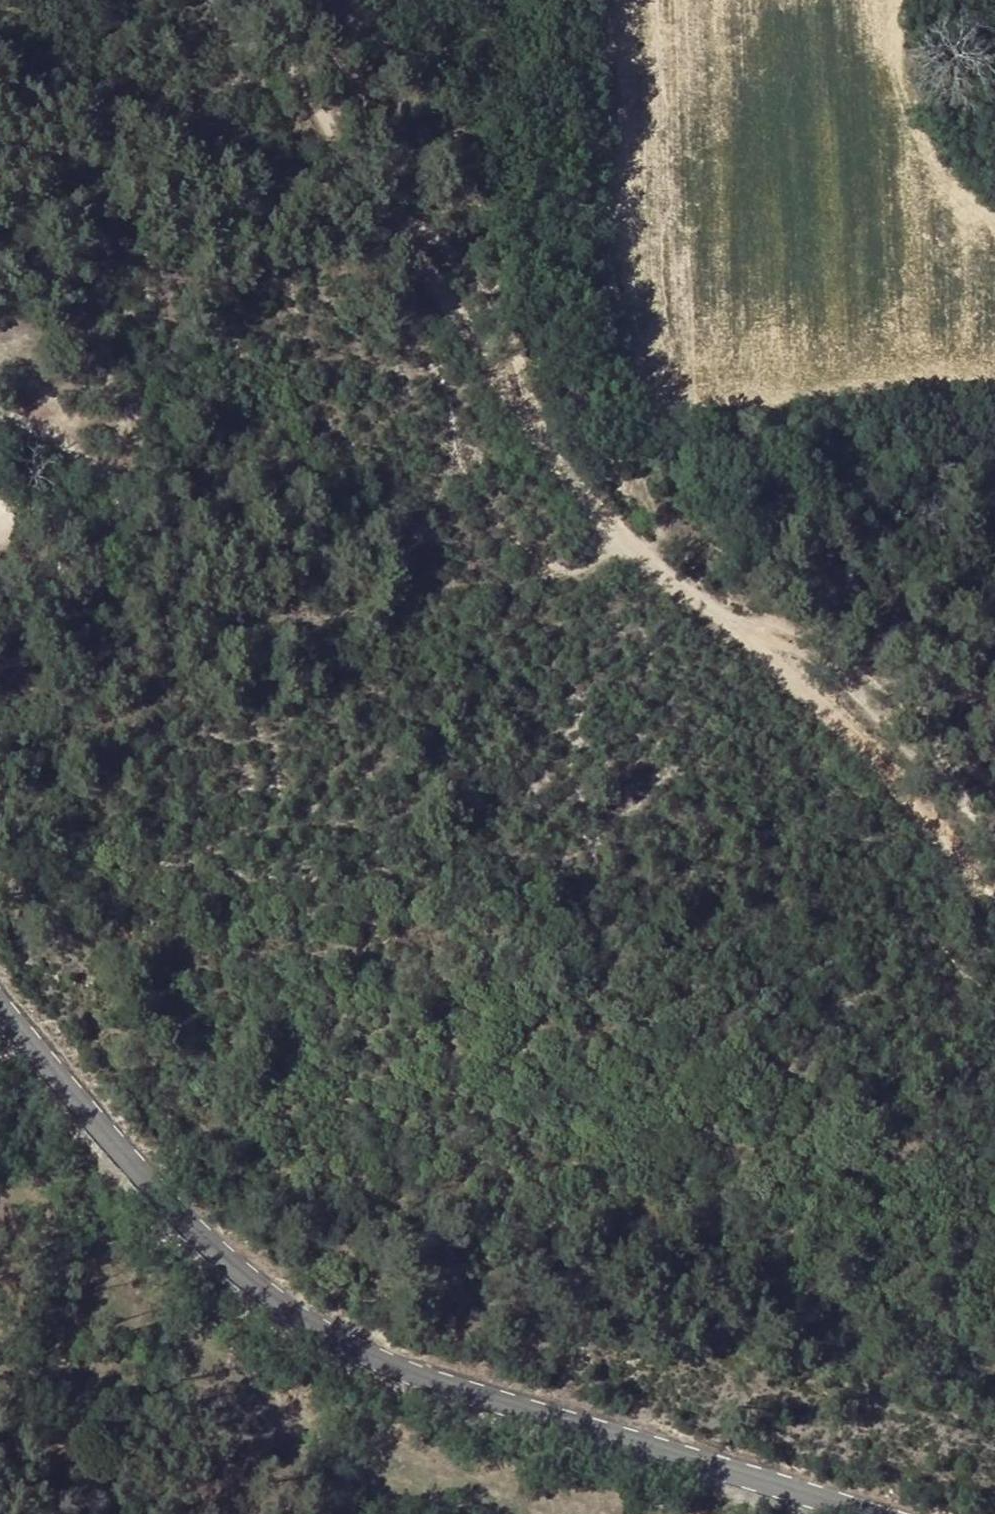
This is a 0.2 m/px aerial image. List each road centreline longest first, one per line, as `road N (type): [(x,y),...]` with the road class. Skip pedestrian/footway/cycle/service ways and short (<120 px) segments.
road 1 (track): [(253,0),(565,495),(808,687),(994,913)]
road 2 (tertiary): [(831,1513),(461,1399),(320,1324),(178,1191),(0,979)]

